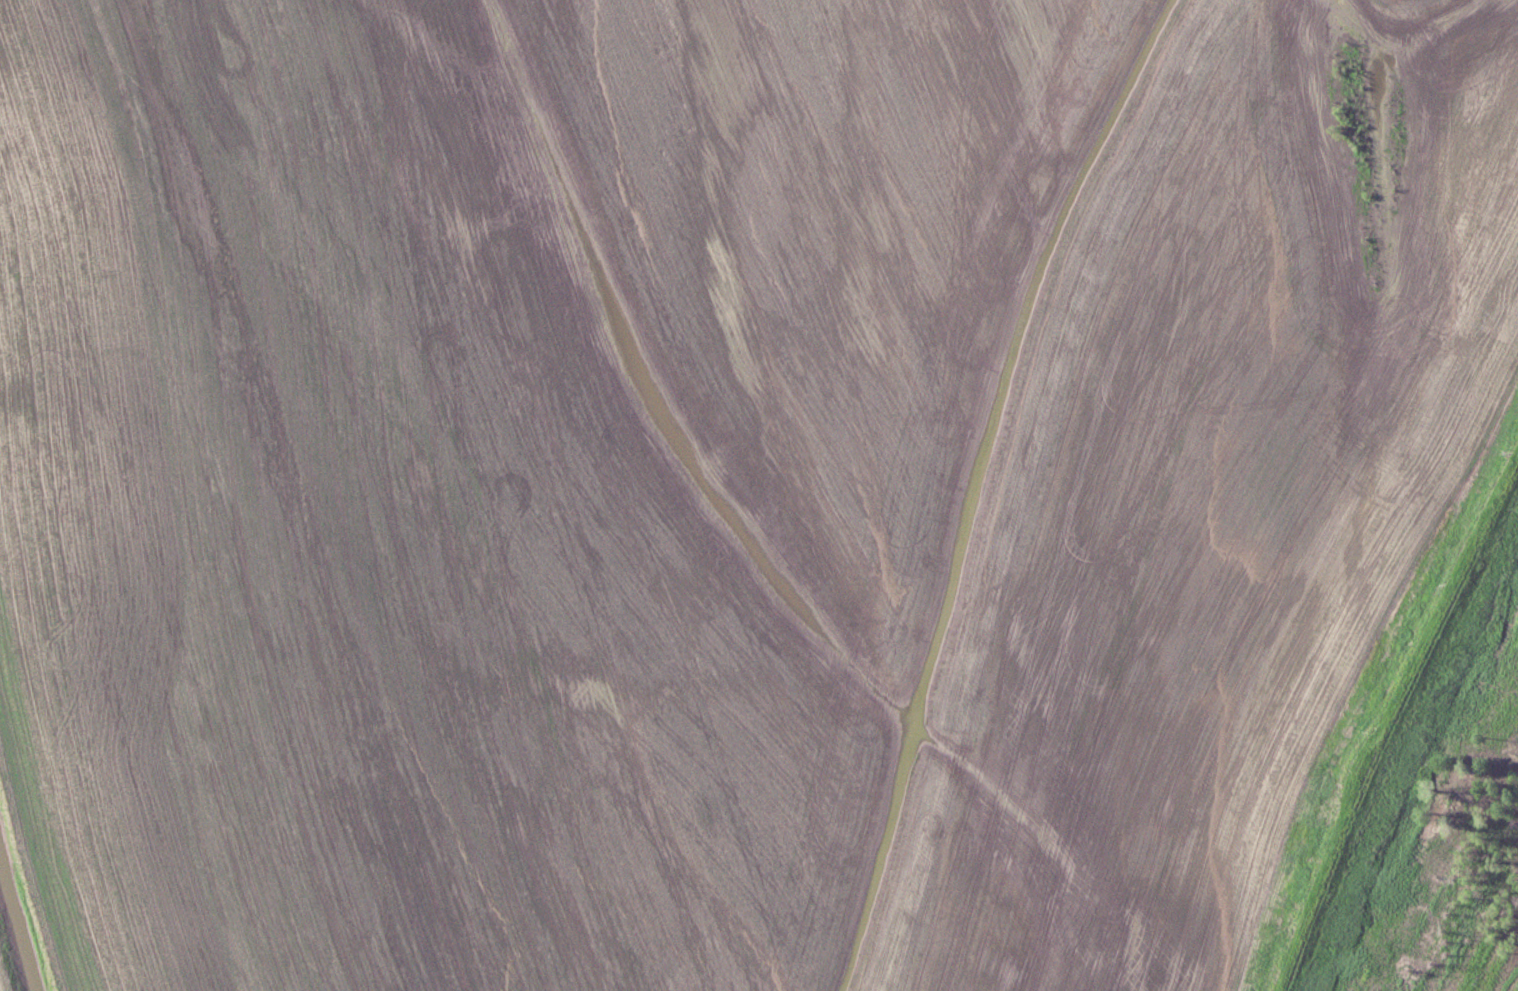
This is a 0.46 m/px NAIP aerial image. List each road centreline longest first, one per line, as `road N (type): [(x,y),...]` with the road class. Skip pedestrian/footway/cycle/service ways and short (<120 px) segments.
road 1 (residential): [(1517,546),(1471,639),(1330,990)]

